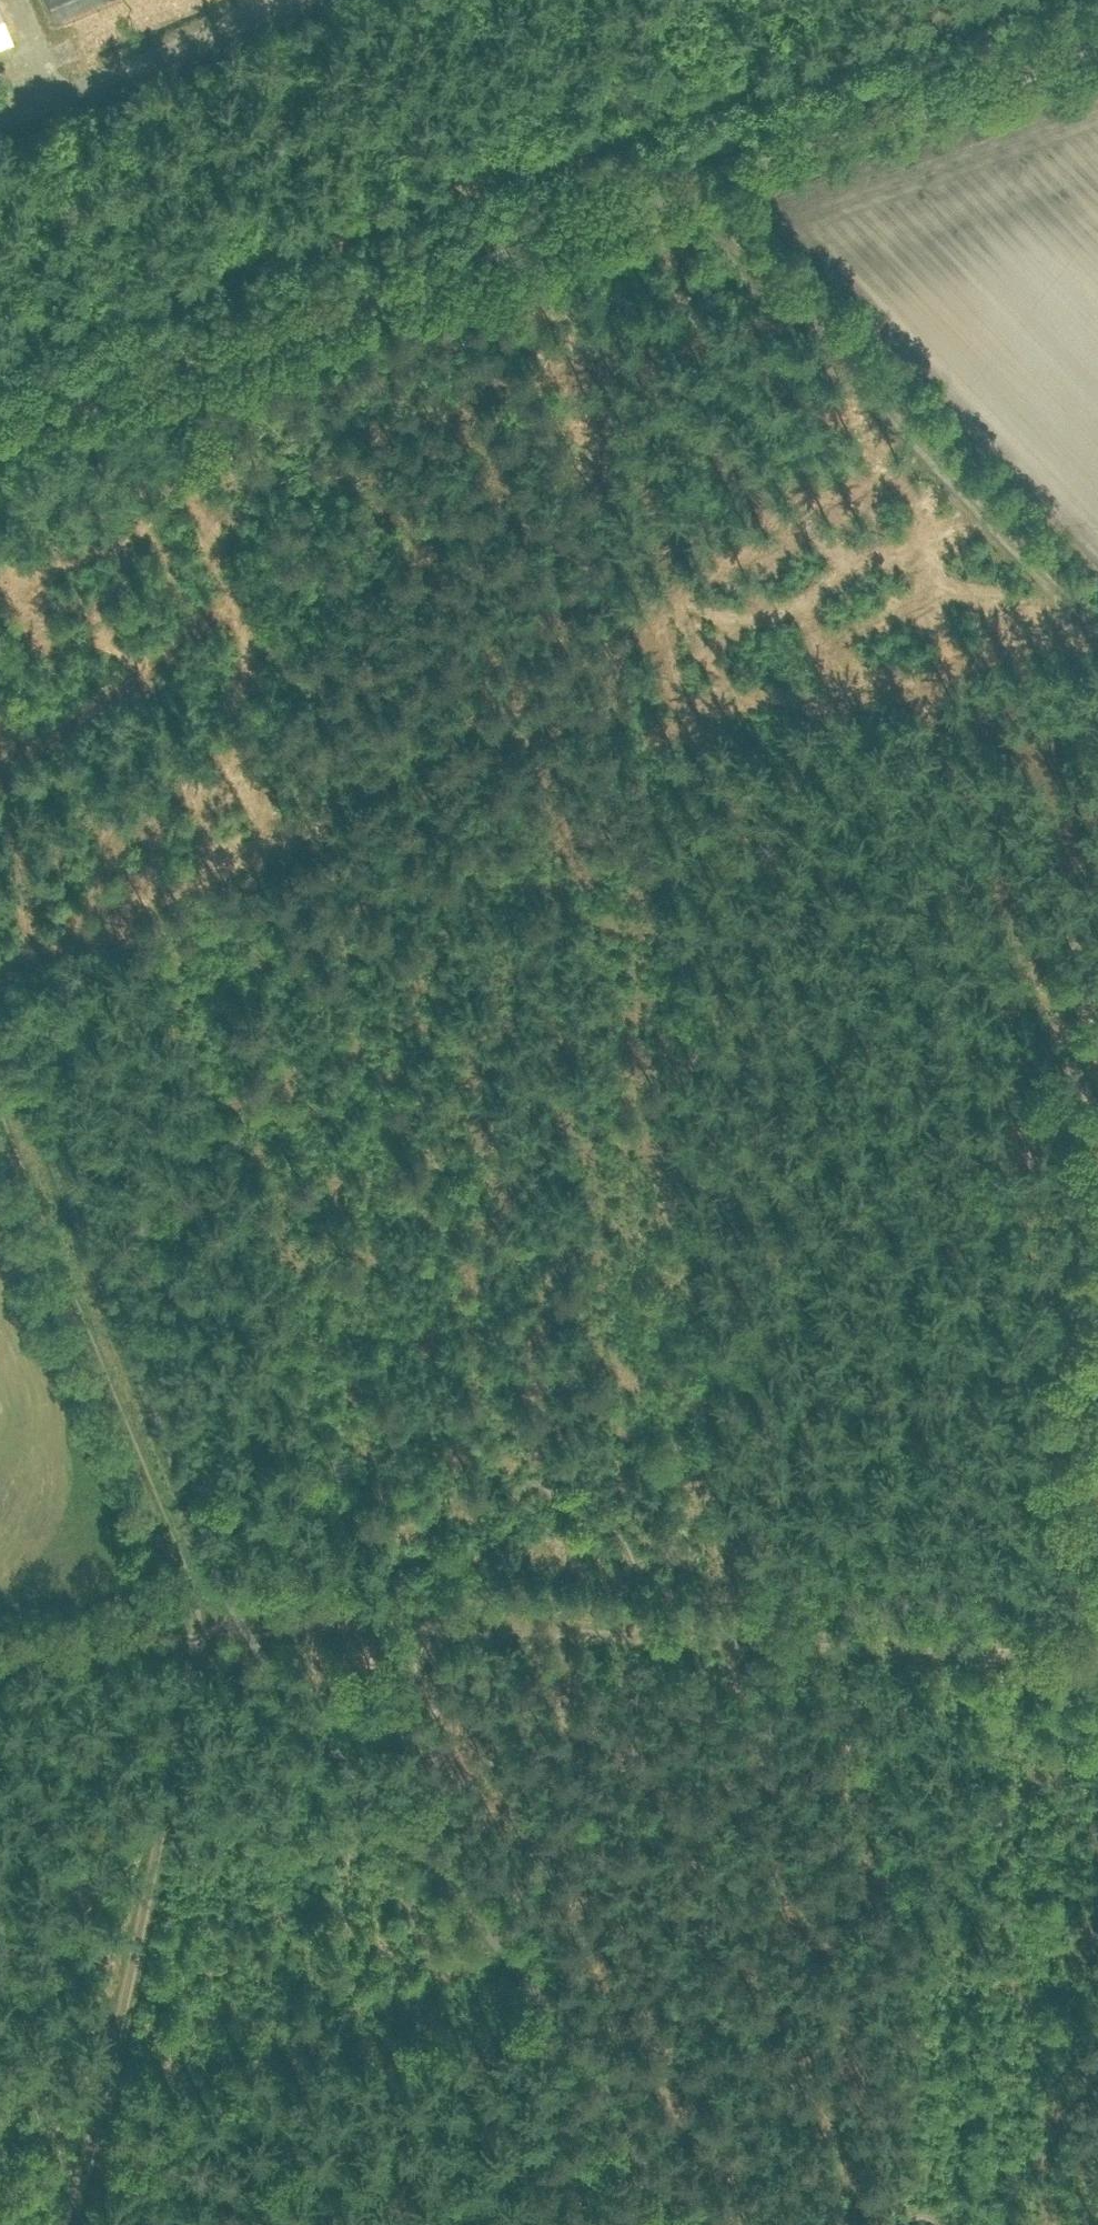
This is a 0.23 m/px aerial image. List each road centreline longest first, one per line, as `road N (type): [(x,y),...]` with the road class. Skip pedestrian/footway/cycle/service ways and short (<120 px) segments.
road 1 (tertiary): [(0,434),(693,191)]
road 2 (track): [(61,2224),(139,1920),(185,1627)]
road 3 (track): [(693,191),(1097,632)]
road 4 (track): [(0,1149),(185,1627)]
road 5 (tertiary): [(1097,52),(693,191)]

